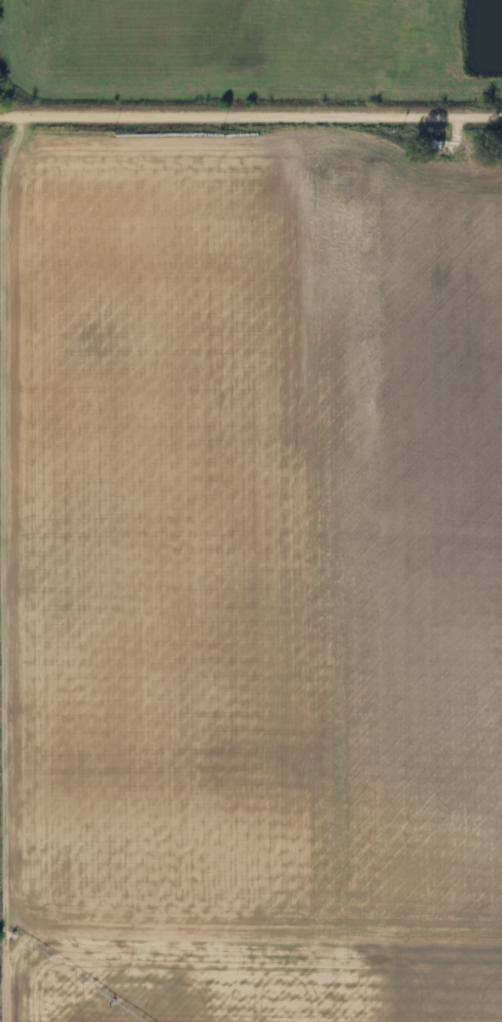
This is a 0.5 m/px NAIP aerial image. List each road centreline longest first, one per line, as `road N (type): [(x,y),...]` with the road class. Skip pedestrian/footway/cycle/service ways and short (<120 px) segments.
road 1 (residential): [(501,122),(0,121)]

